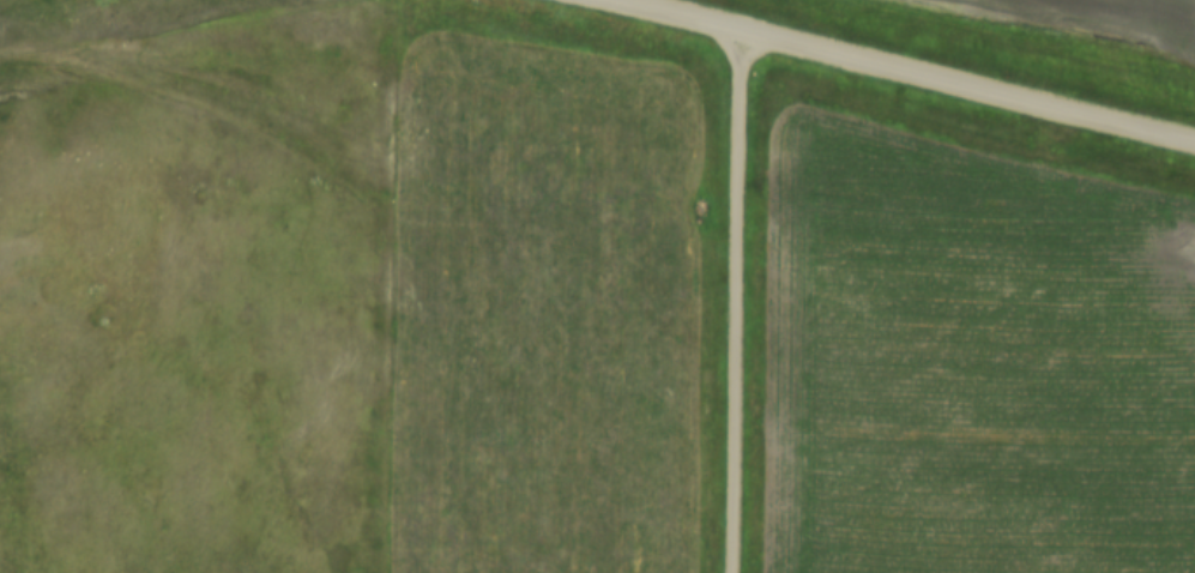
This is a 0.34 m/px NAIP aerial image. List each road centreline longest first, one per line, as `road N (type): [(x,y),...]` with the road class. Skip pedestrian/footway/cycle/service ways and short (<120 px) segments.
road 1 (residential): [(1194,147),(602,0)]

